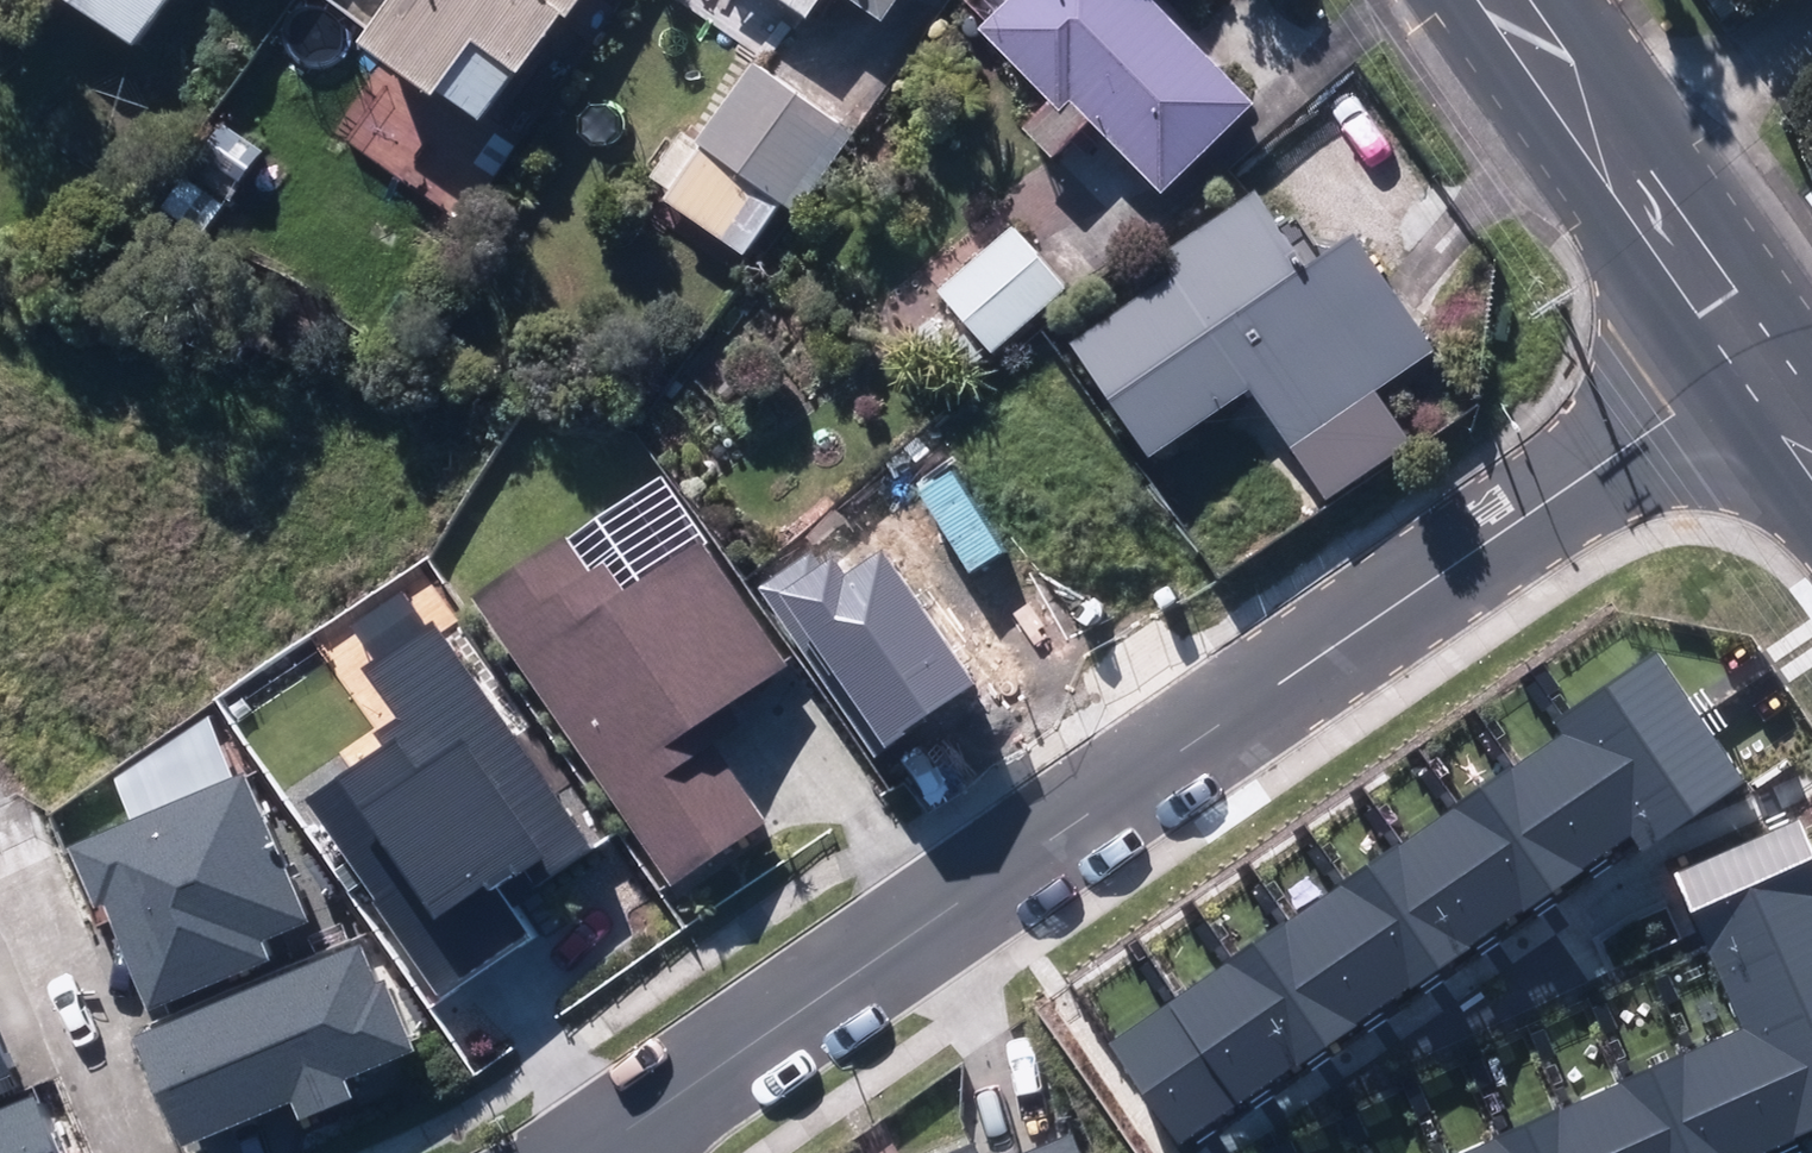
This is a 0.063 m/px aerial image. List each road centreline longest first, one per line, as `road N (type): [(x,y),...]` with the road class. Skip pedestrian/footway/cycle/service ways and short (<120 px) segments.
road 1 (residential): [(1749,365),(618,1152)]
road 2 (secondary): [(1749,365),(1501,0)]
road 3 (residential): [(0,844),(142,1152)]

